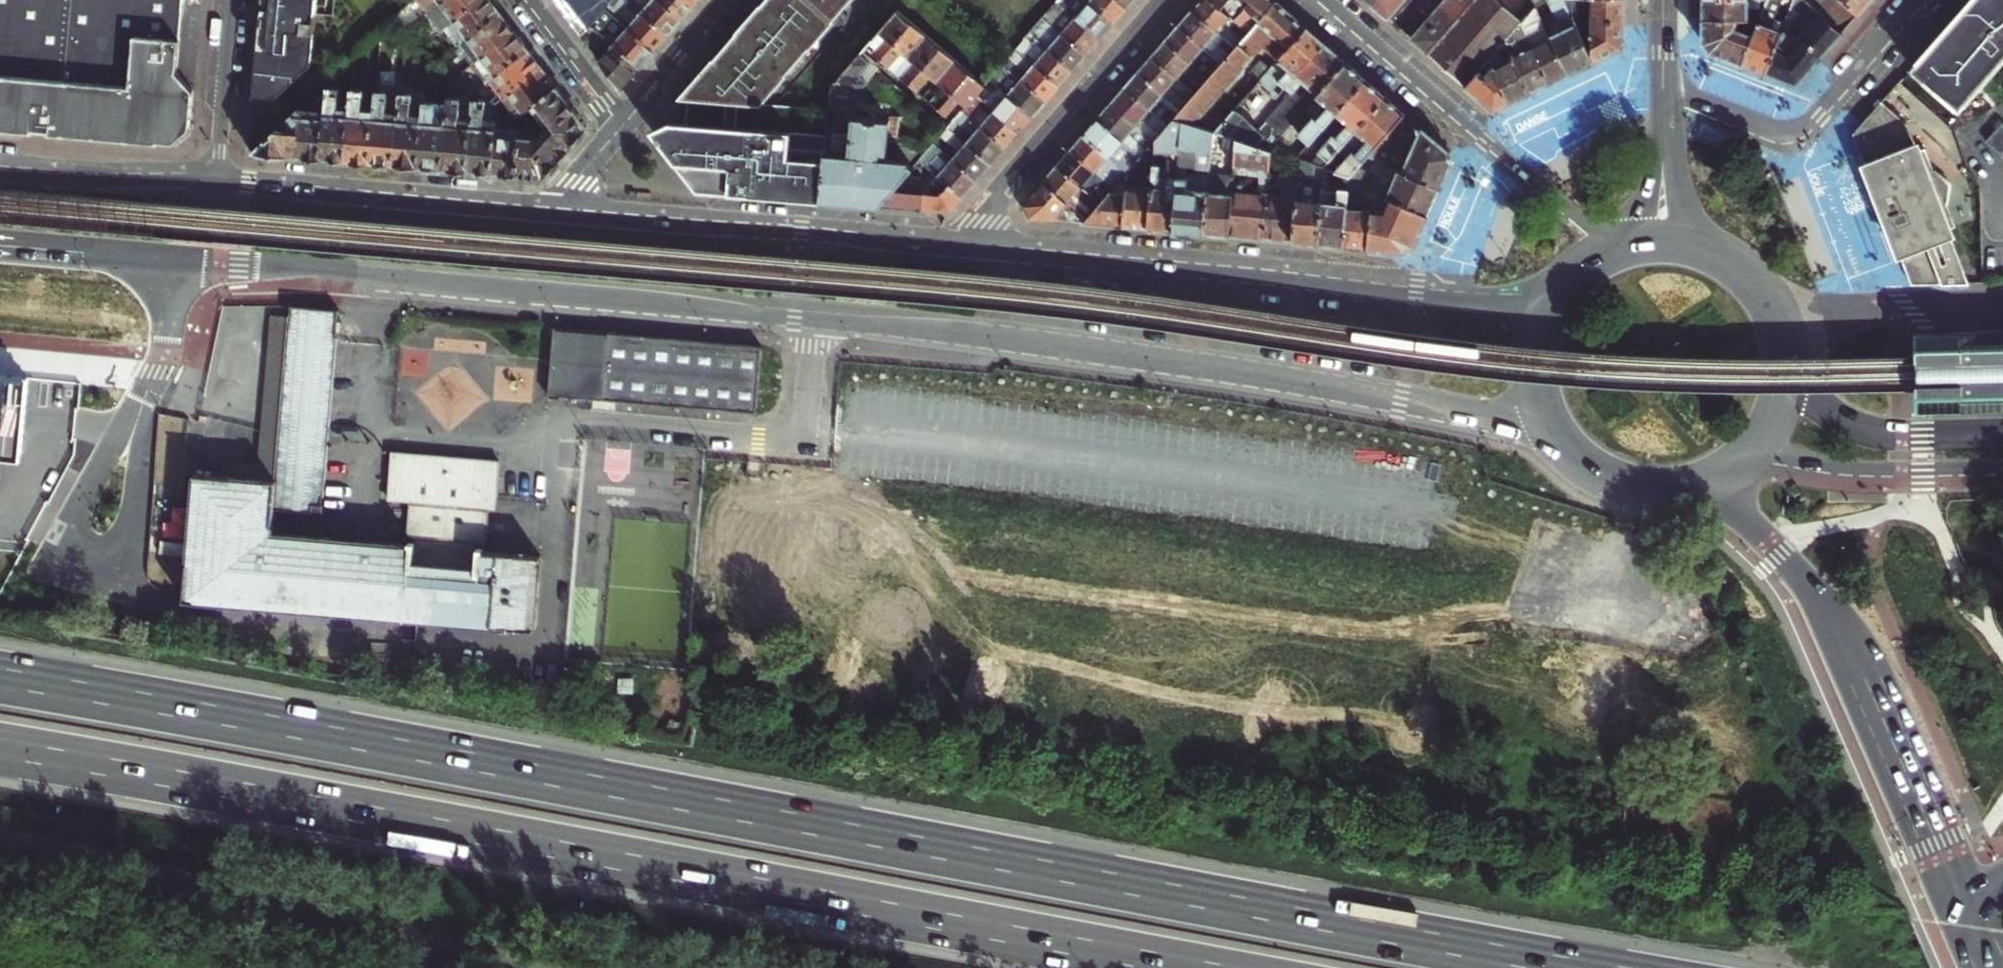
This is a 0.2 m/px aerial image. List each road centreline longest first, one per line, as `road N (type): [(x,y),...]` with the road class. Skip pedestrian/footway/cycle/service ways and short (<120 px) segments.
road 1 (motorway): [(1570,967),(0,679)]
road 2 (primary): [(0,246),(946,329),(1403,400),(1511,421),(1571,444)]
road 3 (motorway): [(0,750),(1178,967)]
road 4 (primary): [(1561,295),(1443,295),(980,251)]
road 5 (primary): [(1667,485),(1734,517),(1774,552),(1822,616),(1873,710),(1969,928)]
road 6 (primary): [(980,251),(562,217)]
road 7 (residential): [(1611,252),(1321,0)]
road 8 (primary): [(562,217),(216,182)]
road 9 (residential): [(980,251),(993,203),(1167,0)]
road 10 (residential): [(1917,0),(1802,128),(1776,130),(1664,90)]
road 11 (primary): [(1732,463),(1879,478),(2002,476)]
road 12 (primary): [(2002,436),(1904,437),(1864,428),(1815,399),(1784,361)]
road 13 (primary): [(216,182),(0,170)]
road 14 (primary): [(1784,361),(1776,318),(1754,282),(1707,250),(1666,241)]
road 15 (residential): [(232,0),(216,182)]
road 16 (residential): [(726,0),(619,129)]
road 17 (residential): [(619,129),(523,0)]
road 18 (primary): [(1561,295),(1544,331),(1541,371),(1550,410),(1571,444)]
road 19 (tertiary): [(1664,90),(1666,241)]

